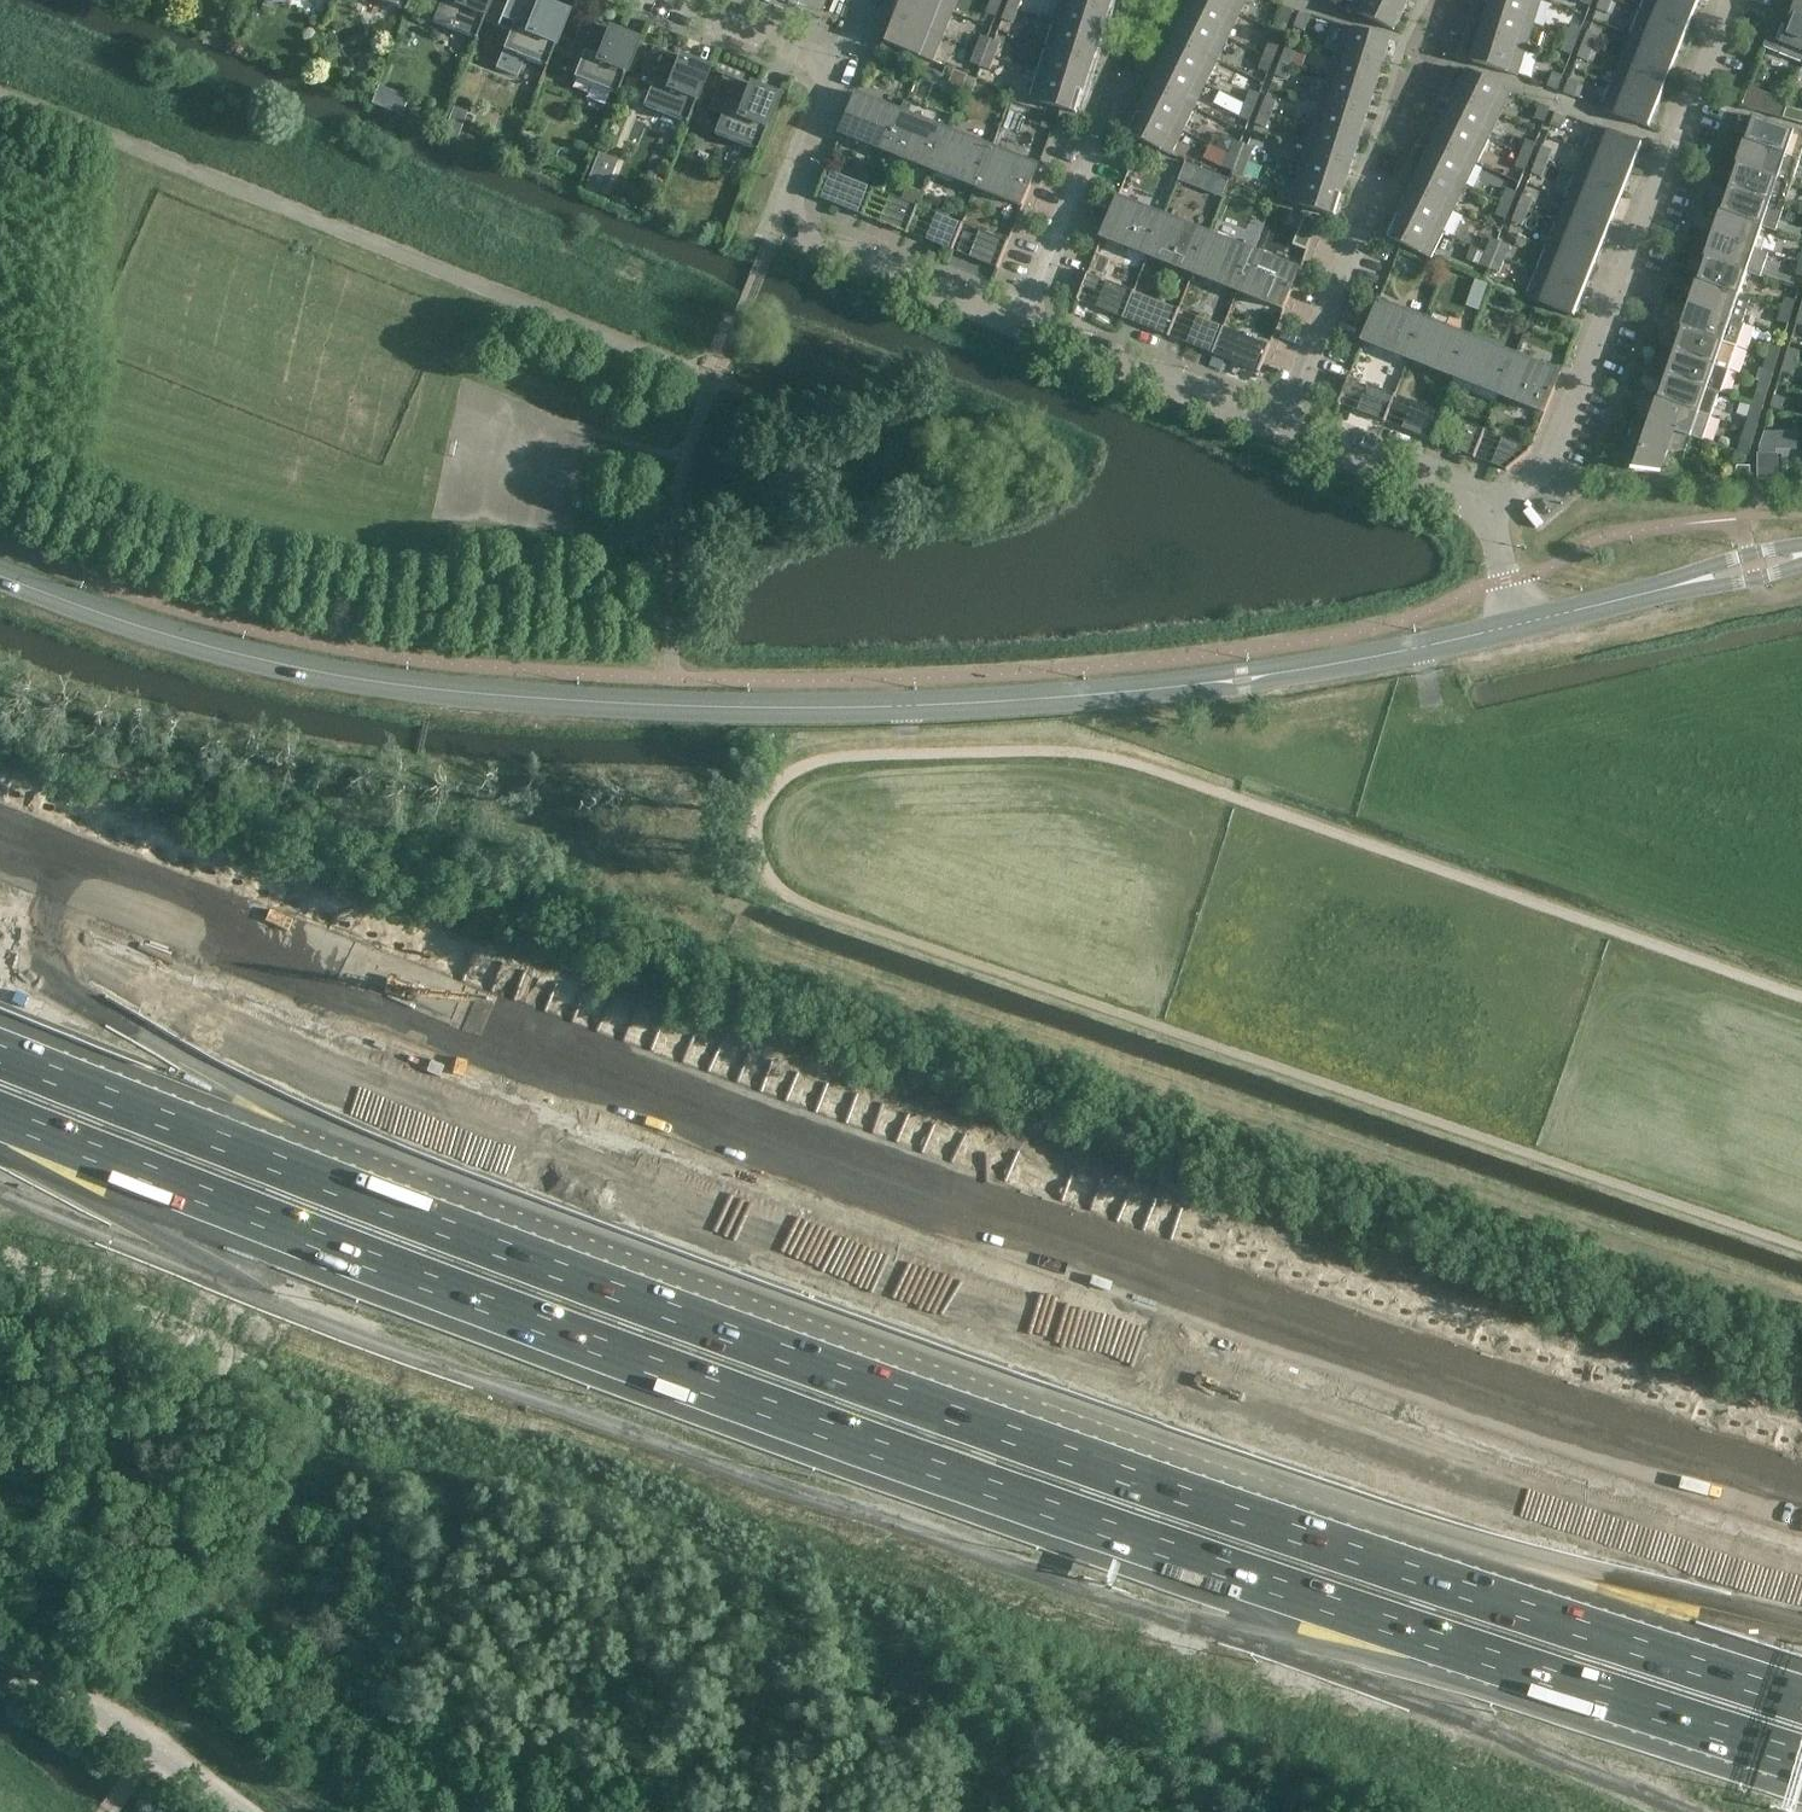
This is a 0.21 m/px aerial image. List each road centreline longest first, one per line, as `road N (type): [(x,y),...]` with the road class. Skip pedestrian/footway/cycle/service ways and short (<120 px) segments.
road 1 (motorway): [(0,1073),(1334,1575),(1801,1719)]
road 2 (motorway): [(1801,1506),(1412,1386),(922,1213),(0,862)]
road 3 (motorway): [(572,1170),(1801,1600)]
road 4 (tertiary): [(670,703),(1121,692),(1330,665),(1516,628)]
road 5 (tertiary): [(670,703),(389,684),(225,655),(0,577)]
road 6 (motorway): [(572,1170),(0,933)]
road 7 (motorway): [(0,1069),(205,1075),(572,1170)]
road 8 (residential): [(1493,510),(1555,459),(1734,0)]
road 9 (residential): [(1024,327),(806,242),(789,213),(840,72)]
road 10 (tertiary): [(1516,628),(1801,555)]
road 11 (tertiary): [(235,1811),(0,1646)]
road 12 (residential): [(1283,429),(1024,327)]
road 13 (residential): [(1493,510),(1283,429)]
road 14 (residential): [(1283,429),(1355,241)]
road 15 (residential): [(1024,327),(1094,146)]
road 16 (residential): [(840,72),(665,0)]

